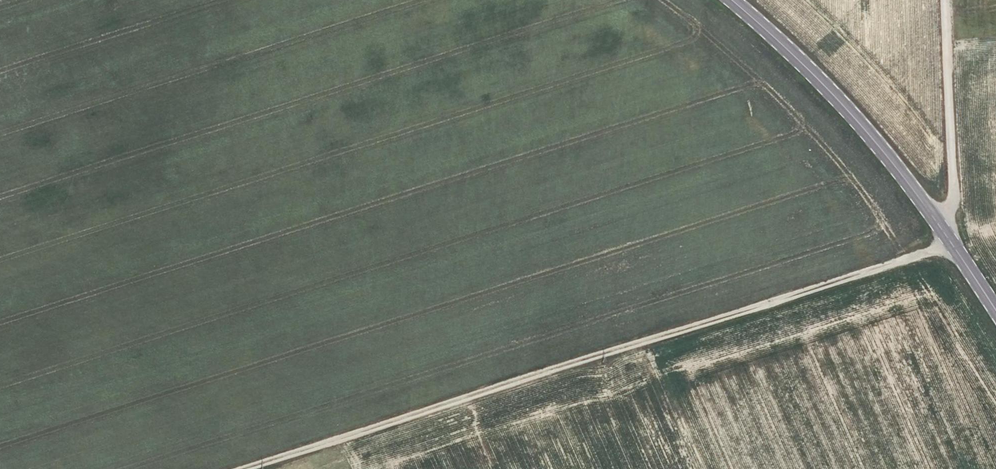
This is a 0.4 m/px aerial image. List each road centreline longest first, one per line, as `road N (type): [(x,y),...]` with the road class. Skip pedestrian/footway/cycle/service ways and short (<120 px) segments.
road 1 (track): [(244,468),(952,243)]
road 2 (secondary): [(732,0),(880,146),(937,223)]
road 3 (unclassified): [(943,0),(952,206),(937,223)]

